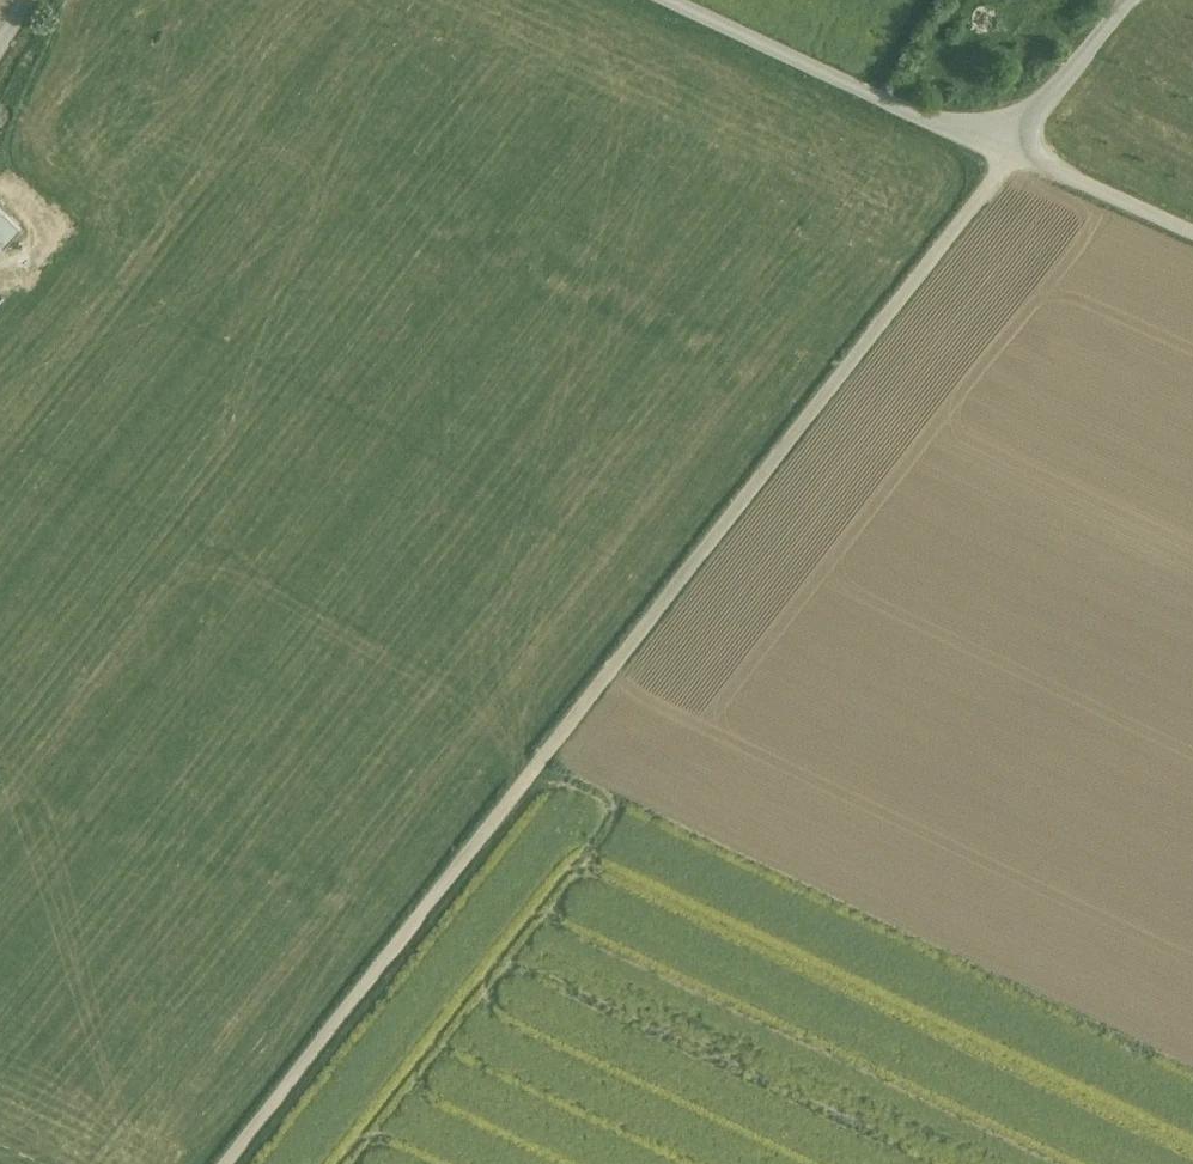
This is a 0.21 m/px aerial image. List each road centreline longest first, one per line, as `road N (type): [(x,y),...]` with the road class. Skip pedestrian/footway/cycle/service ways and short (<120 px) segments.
road 1 (track): [(230,1163),(1012,150)]
road 2 (unclassified): [(671,0),(1012,150)]
road 3 (unclassified): [(1012,150),(1192,232)]
road 4 (unclassified): [(1012,150),(1128,0)]

